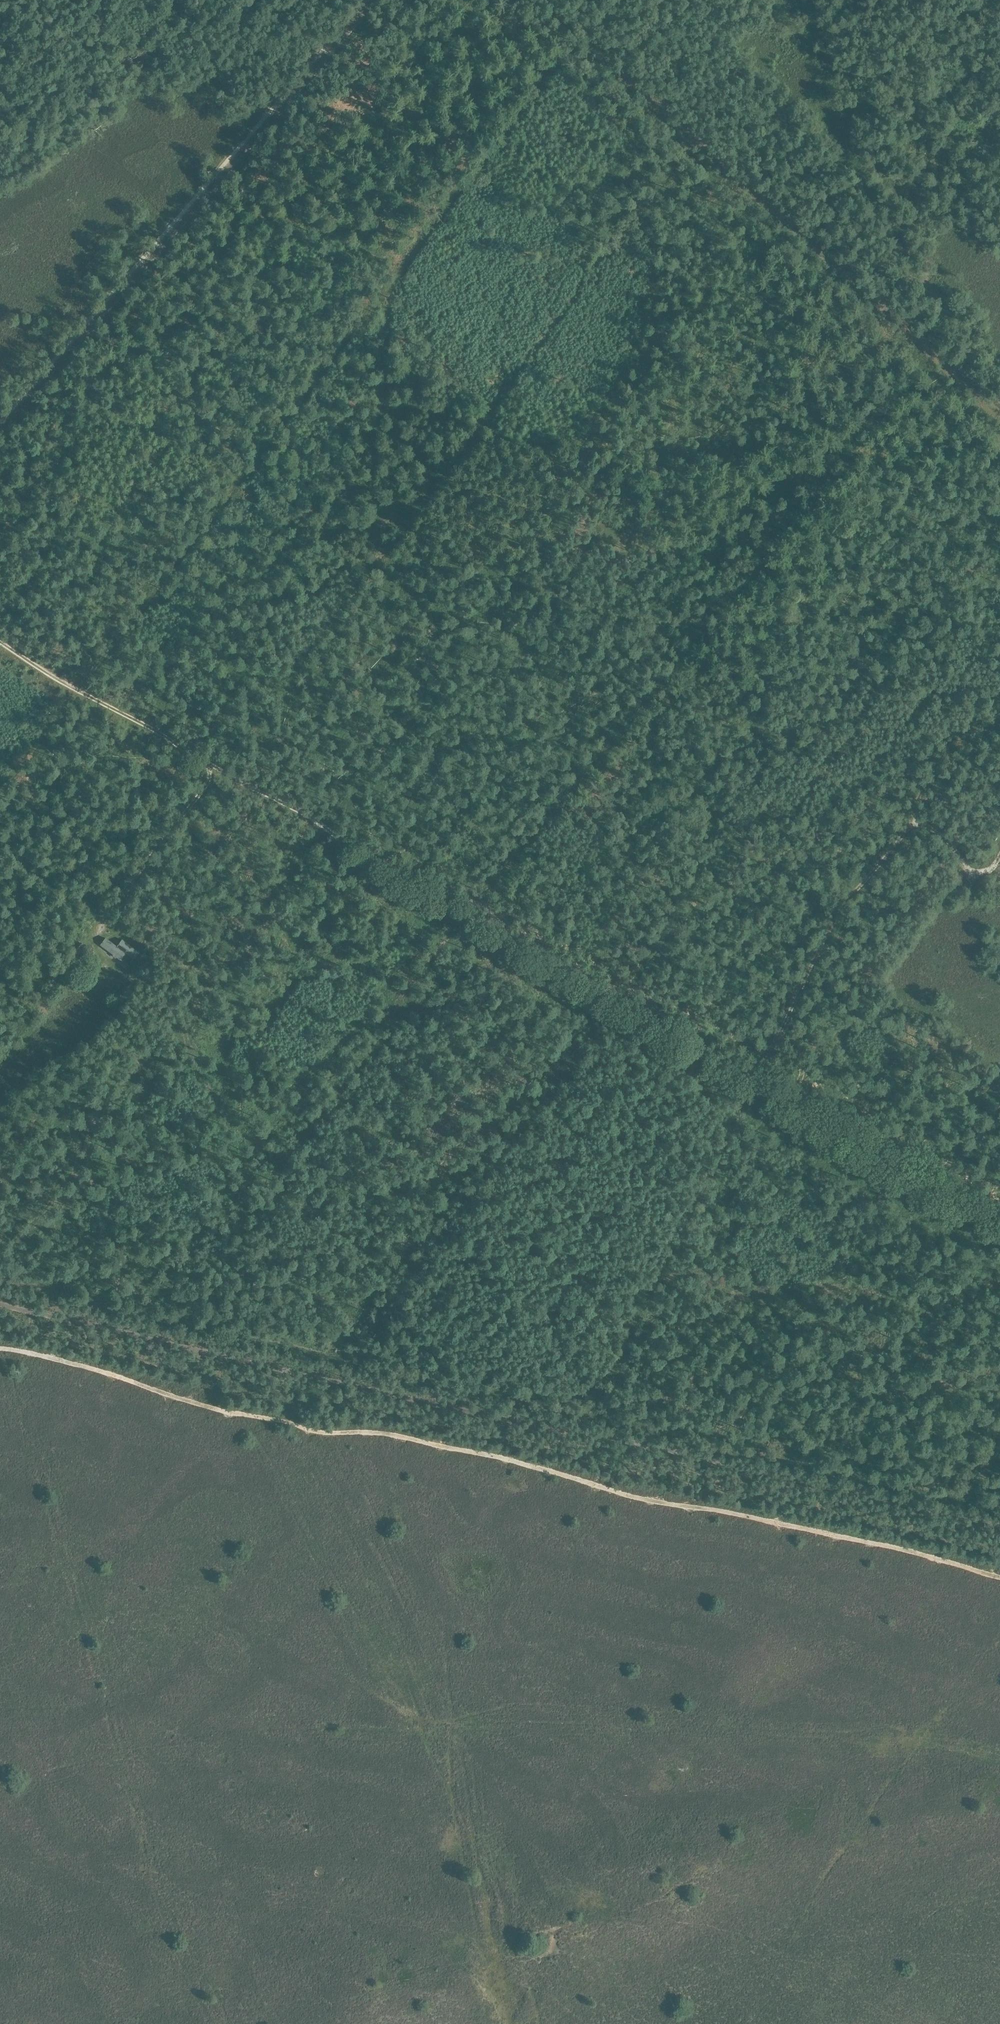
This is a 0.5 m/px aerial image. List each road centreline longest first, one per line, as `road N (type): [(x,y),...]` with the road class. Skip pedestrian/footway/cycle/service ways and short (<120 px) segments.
road 1 (track): [(77,686),(571,57),(823,276),(835,303),(874,319),(999,435)]
road 2 (track): [(999,1225),(0,641)]
road 3 (track): [(377,0),(0,430)]
road 4 (track): [(911,819),(831,920),(751,1079)]
road 5 (track): [(999,695),(911,819)]

